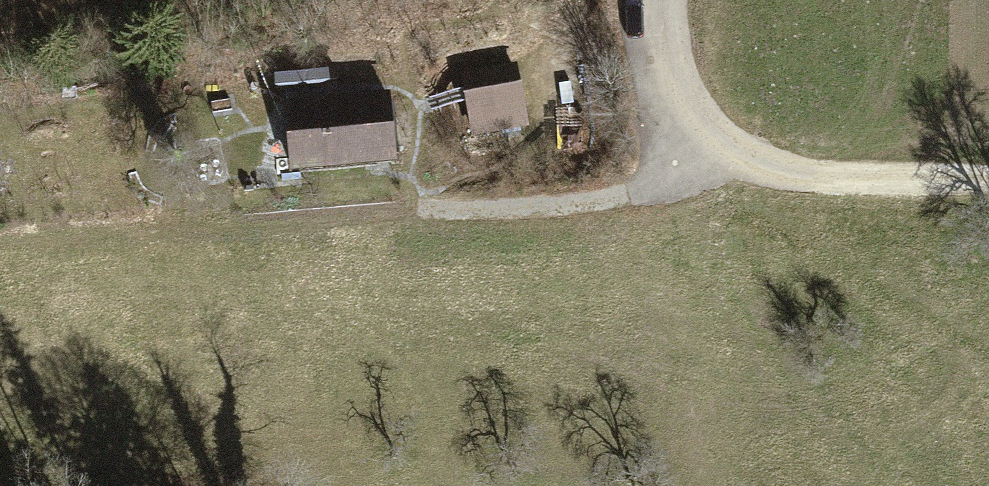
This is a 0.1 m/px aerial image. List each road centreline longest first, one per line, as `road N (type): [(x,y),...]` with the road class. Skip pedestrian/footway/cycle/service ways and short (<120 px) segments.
road 1 (track): [(419,97),(424,224),(662,196),(706,151)]
road 2 (track): [(659,0),(668,69),(706,151),(805,179)]
road 3 (track): [(988,189),(805,179)]
road 4 (track): [(175,0),(90,24),(0,27)]

